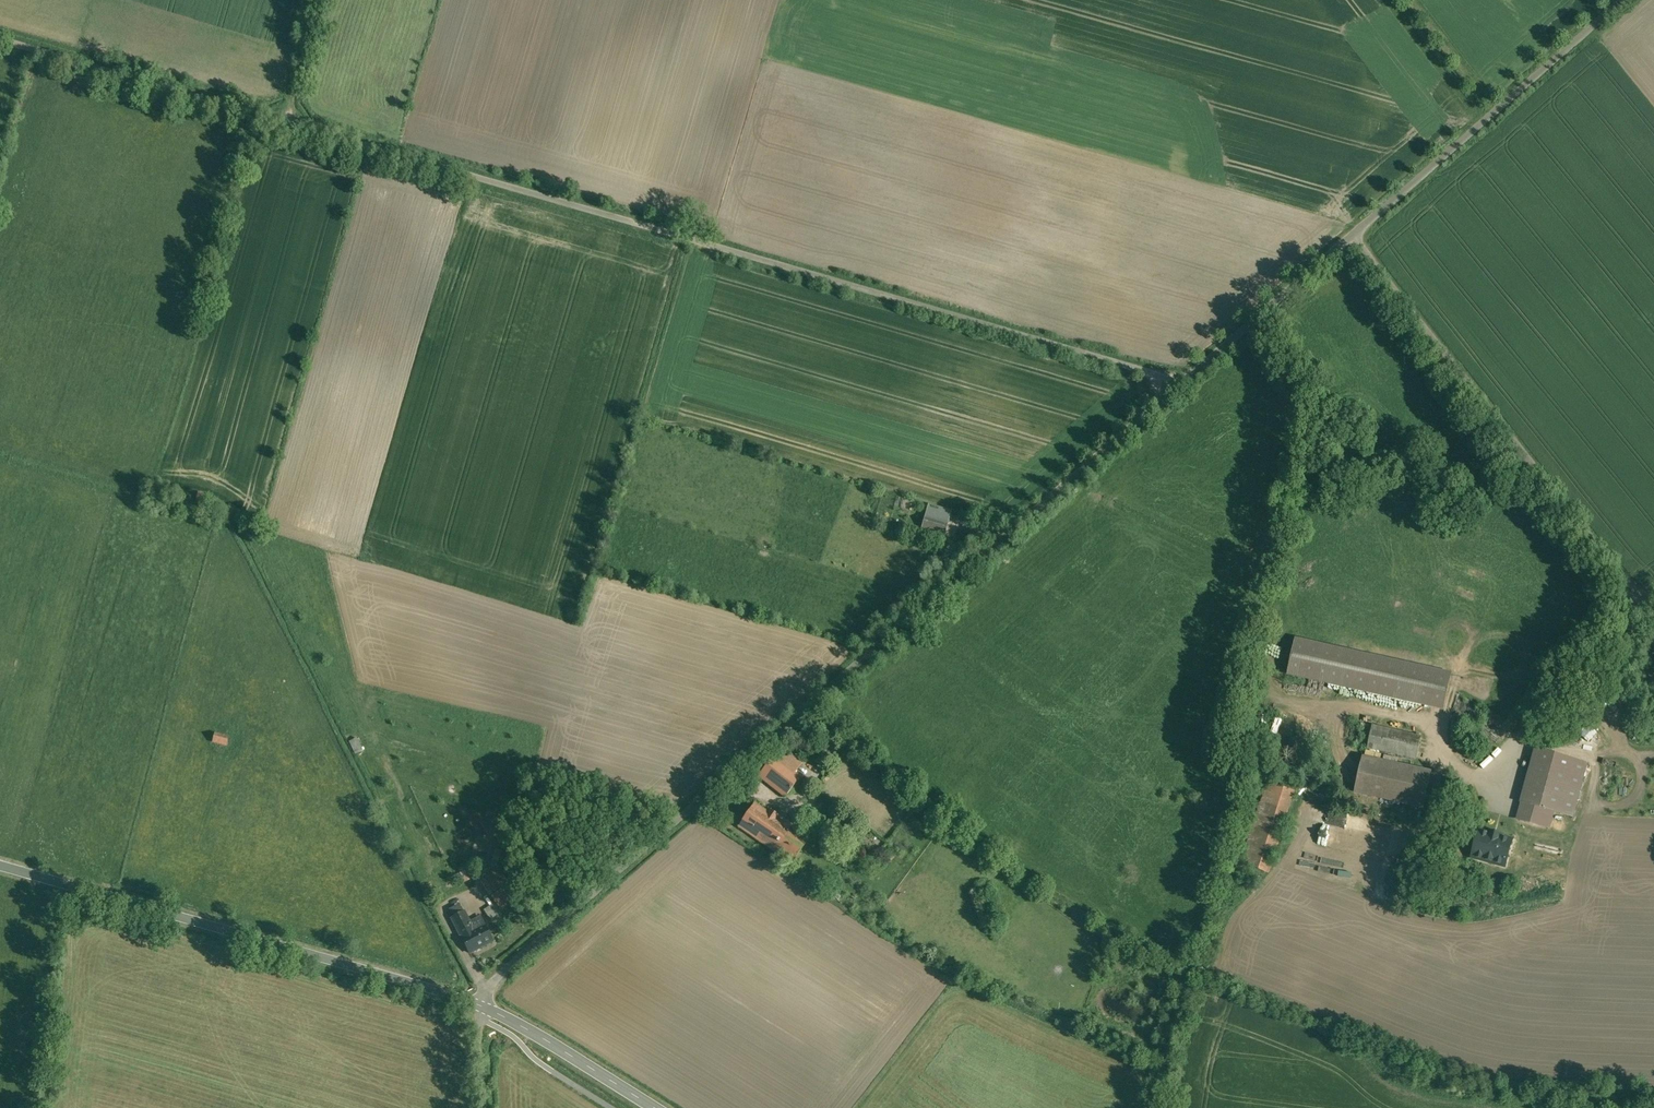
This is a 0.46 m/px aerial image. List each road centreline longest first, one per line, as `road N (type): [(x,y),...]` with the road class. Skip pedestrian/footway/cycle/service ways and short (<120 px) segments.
road 1 (unclassified): [(1353,236),(515,960),(483,1007)]
road 2 (track): [(318,126),(1181,381)]
road 3 (tertiary): [(483,1007),(0,861)]
road 4 (unclassified): [(1353,236),(1653,585)]
road 5 (unclassified): [(1626,0),(1353,236)]
road 6 (track): [(0,37),(318,126)]
road 7 (tertiary): [(657,1107),(483,1007)]
road 8 (track): [(340,0),(315,85),(318,126)]

